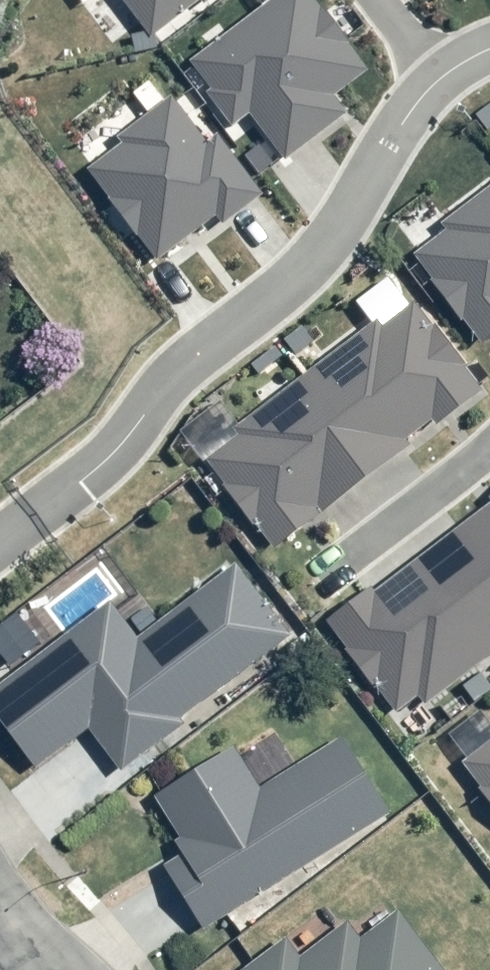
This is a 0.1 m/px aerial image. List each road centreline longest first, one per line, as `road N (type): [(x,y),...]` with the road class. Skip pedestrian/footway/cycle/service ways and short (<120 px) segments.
road 1 (residential): [(489,52),(444,77),(416,105),(323,251),(280,295),(184,365),(84,481),(0,544)]

